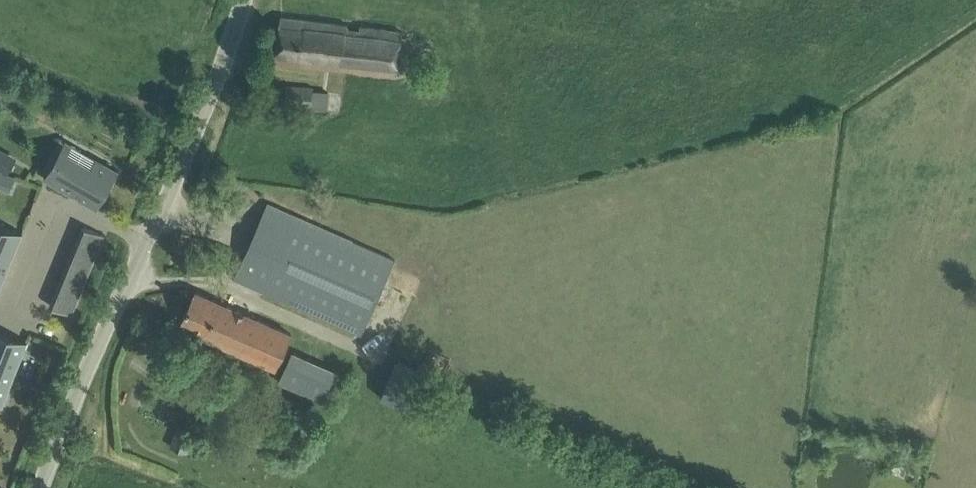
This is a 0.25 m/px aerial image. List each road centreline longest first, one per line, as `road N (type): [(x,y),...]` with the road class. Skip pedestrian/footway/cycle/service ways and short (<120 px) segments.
road 1 (residential): [(37,487),(149,240)]
road 2 (residential): [(149,240),(242,0)]
road 3 (residential): [(15,316),(57,205),(149,240)]

